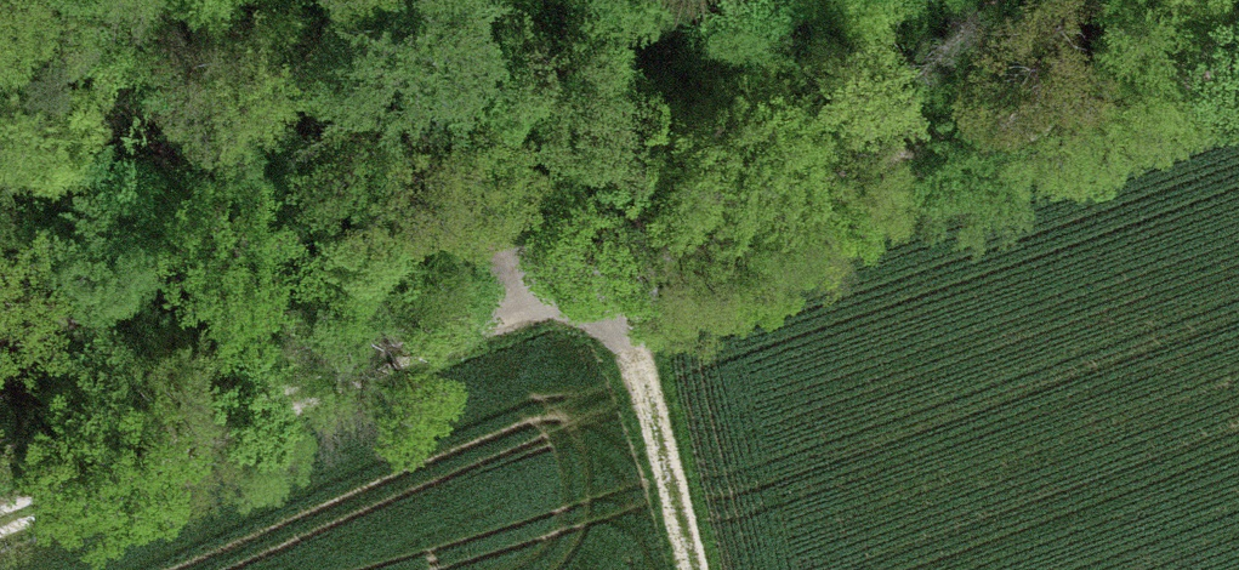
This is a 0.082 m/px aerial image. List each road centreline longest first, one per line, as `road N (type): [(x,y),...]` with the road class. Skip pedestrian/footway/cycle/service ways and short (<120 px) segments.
road 1 (track): [(1238,44),(614,268),(0,524)]
road 2 (track): [(0,329),(328,211),(406,193),(491,199),(565,232),(614,268),(693,569)]

